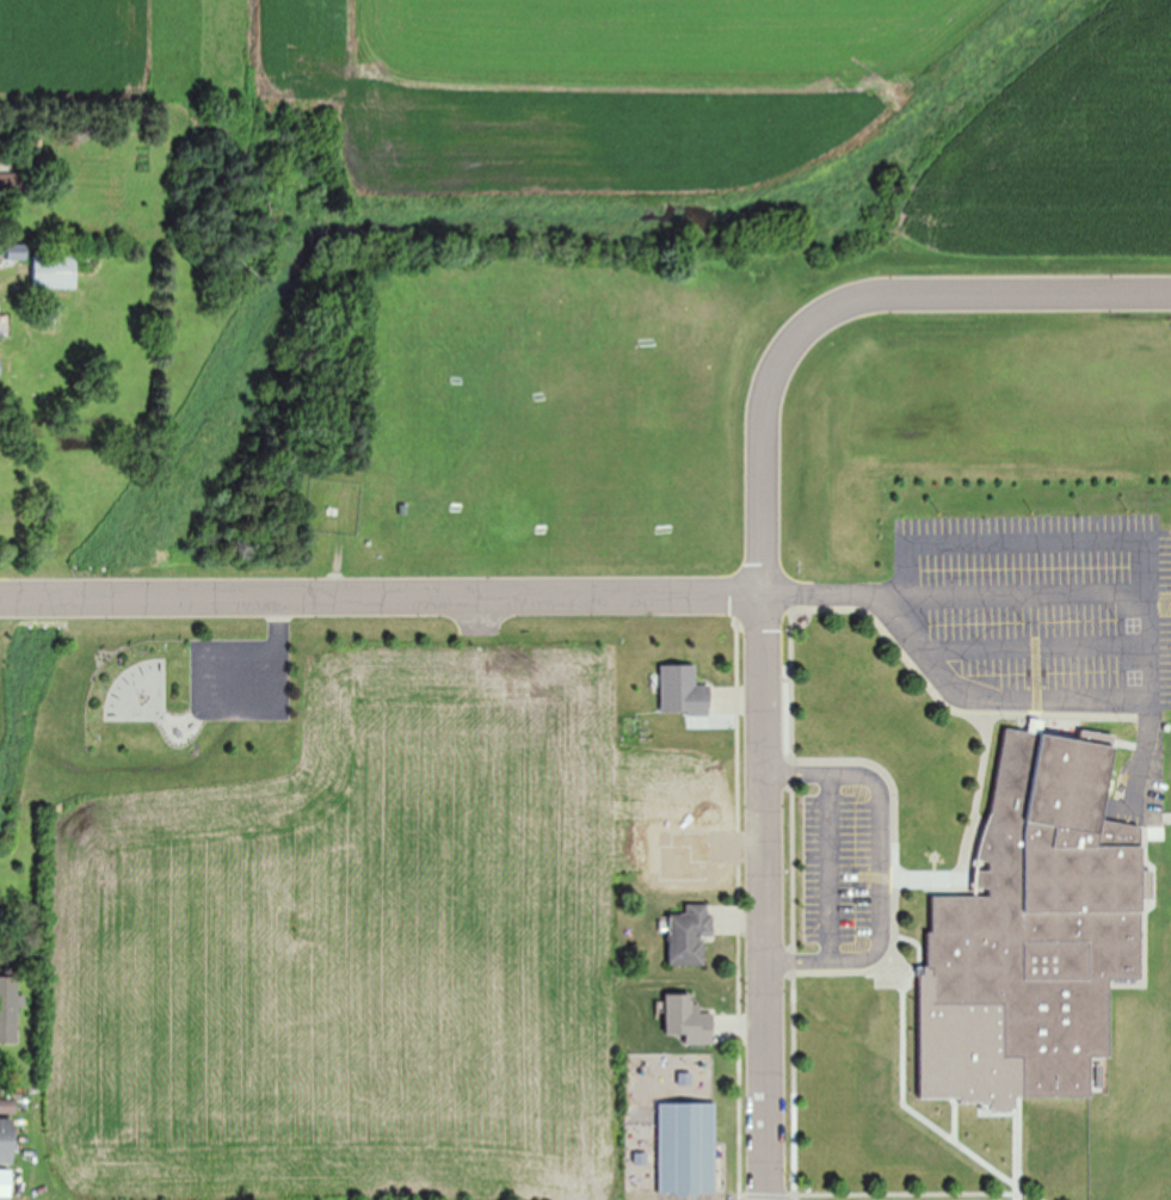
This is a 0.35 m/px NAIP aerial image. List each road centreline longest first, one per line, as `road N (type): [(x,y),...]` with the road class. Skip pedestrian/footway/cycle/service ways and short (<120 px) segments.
road 1 (residential): [(762,377),(763,1199)]
road 2 (residential): [(11,599),(766,598)]

